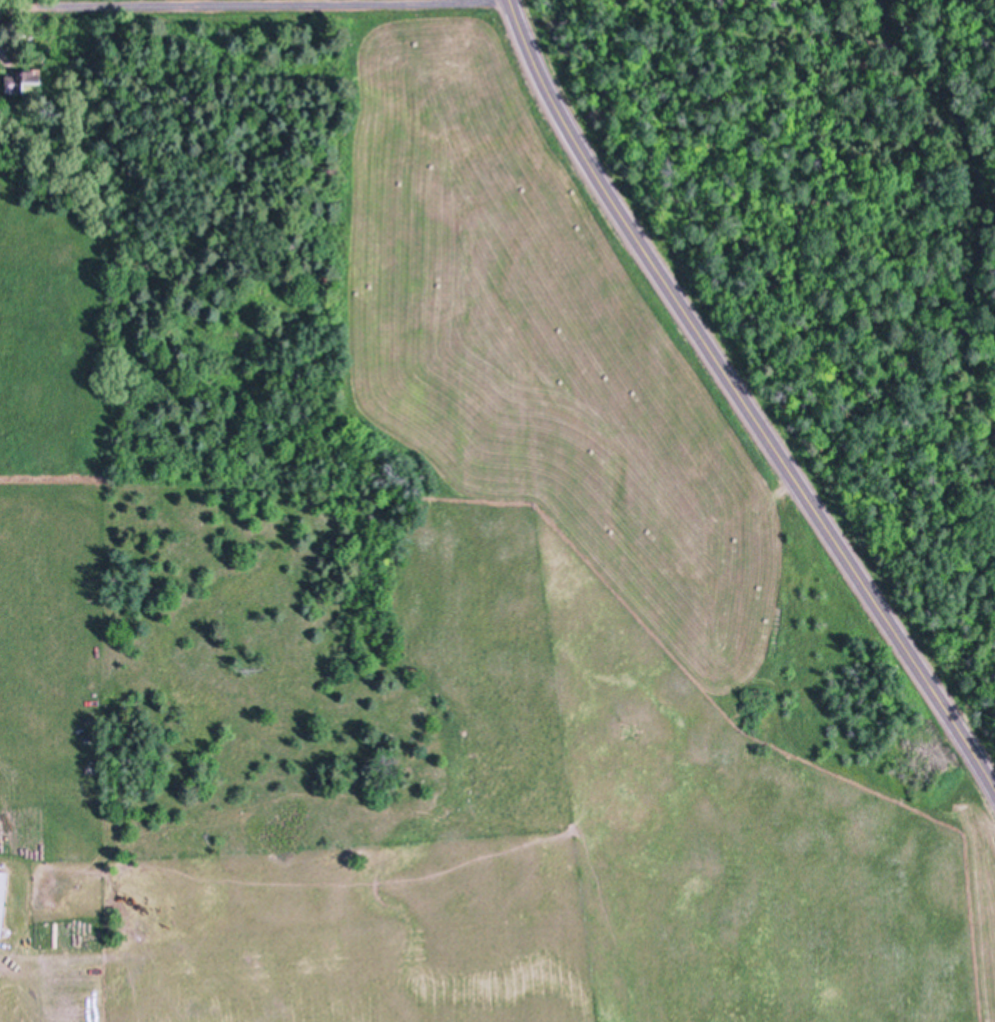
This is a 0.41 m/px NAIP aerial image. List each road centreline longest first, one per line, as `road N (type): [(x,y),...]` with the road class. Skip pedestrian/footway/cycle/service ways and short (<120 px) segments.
road 1 (secondary): [(508,0),(551,102),(624,225),(994,787)]
road 2 (residential): [(407,0),(5,8)]

